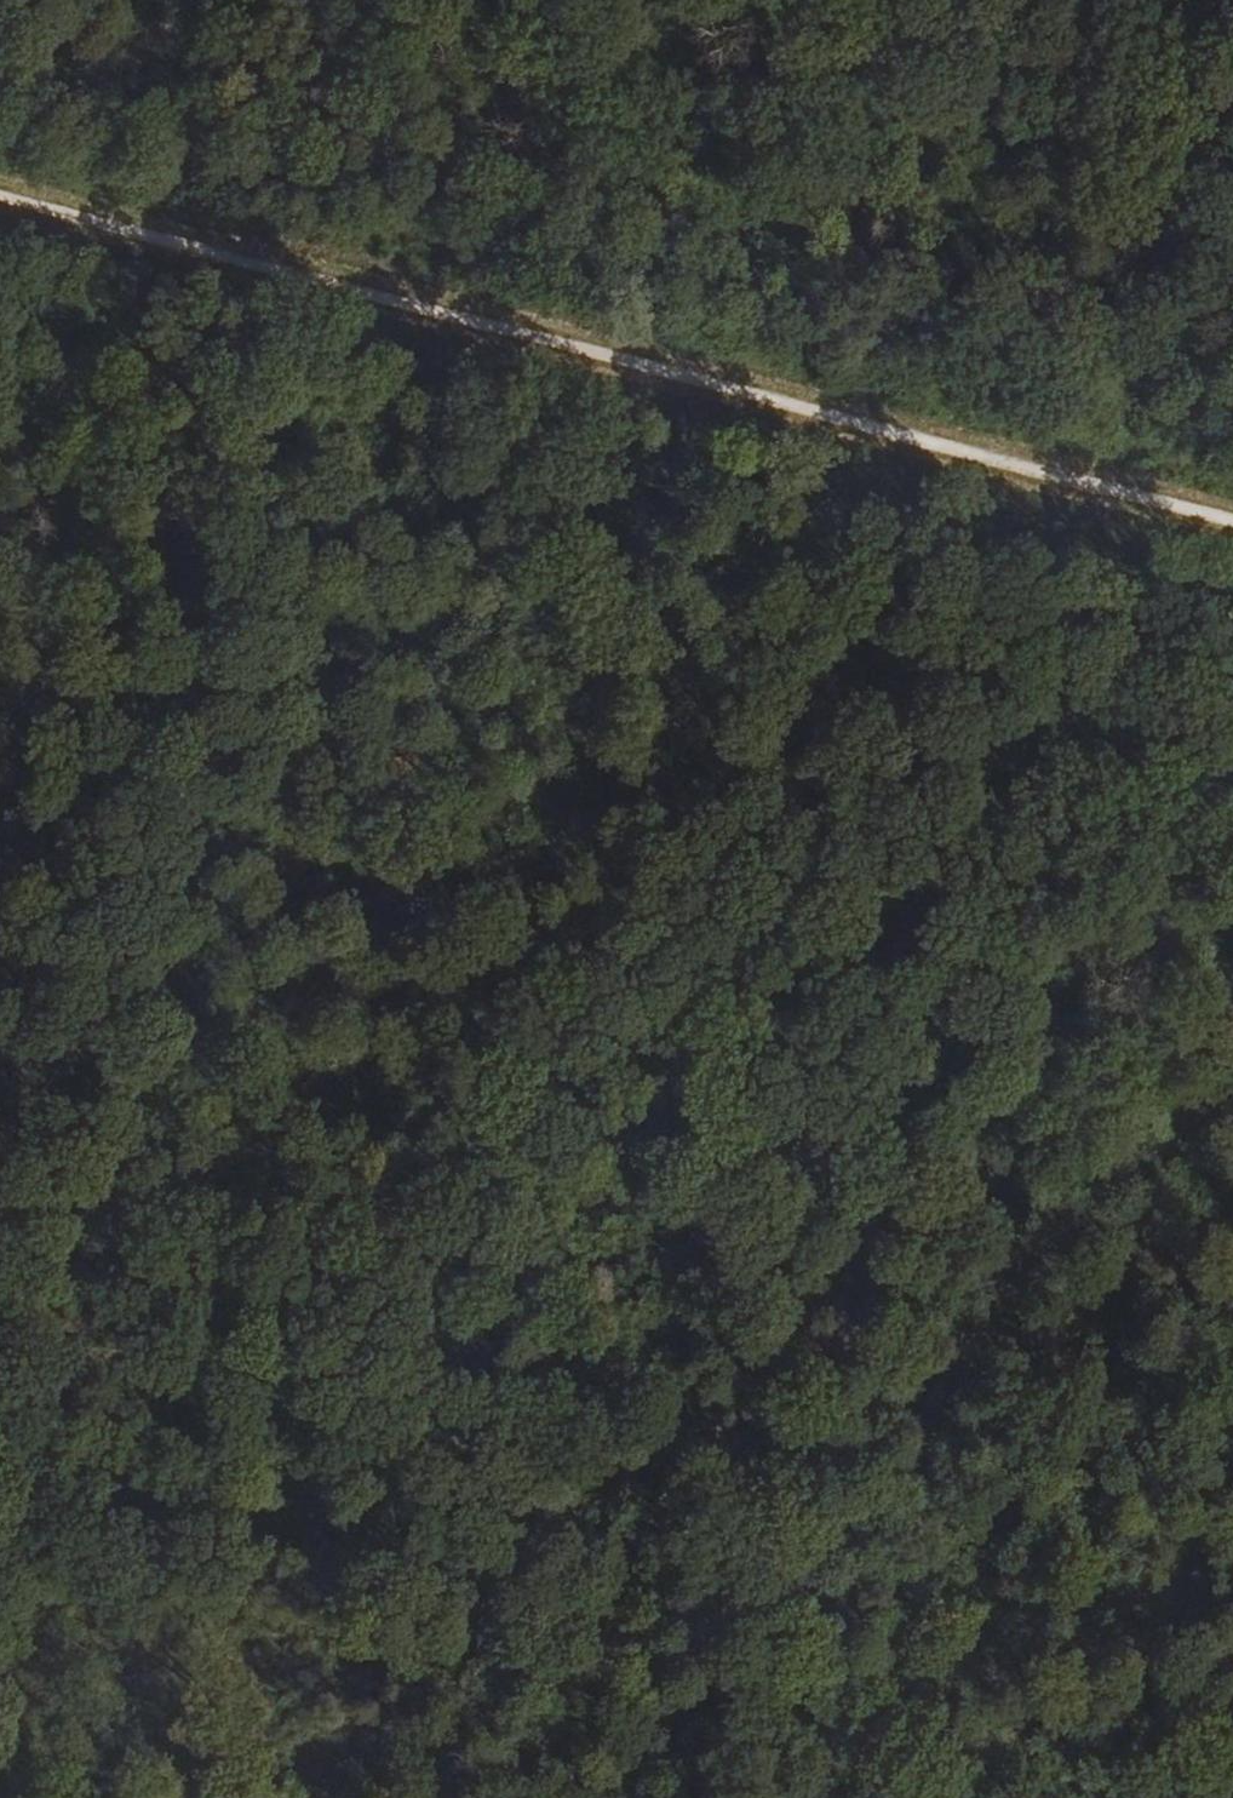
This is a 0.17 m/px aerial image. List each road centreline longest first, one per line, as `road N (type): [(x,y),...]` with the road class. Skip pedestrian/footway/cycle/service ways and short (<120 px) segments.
road 1 (track): [(0,178),(1232,511)]

